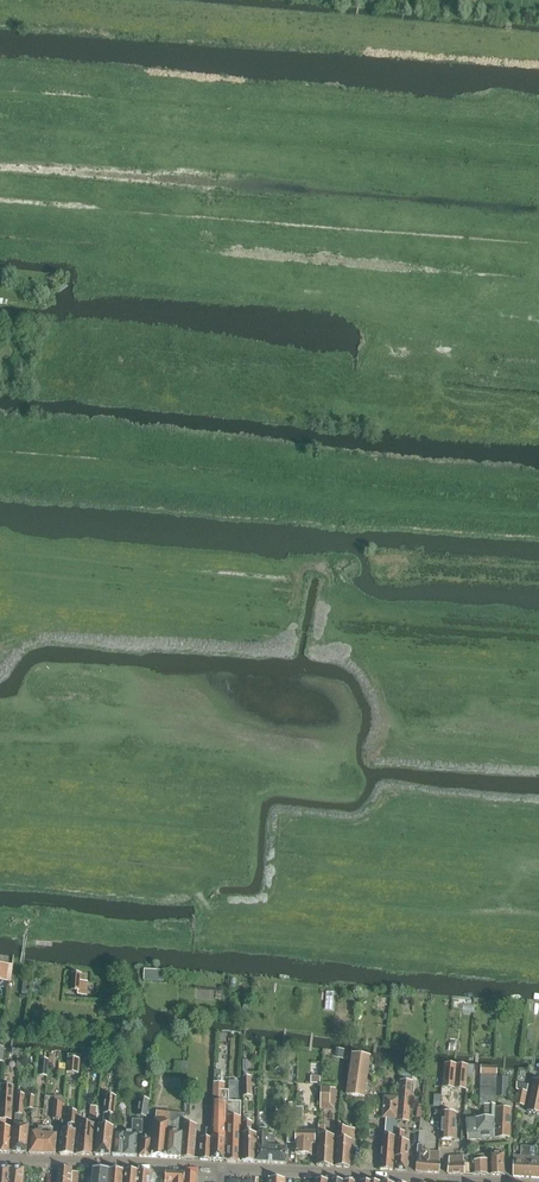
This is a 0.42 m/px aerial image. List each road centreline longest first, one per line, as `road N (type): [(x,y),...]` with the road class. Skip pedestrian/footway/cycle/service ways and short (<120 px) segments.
road 1 (tertiary): [(222,1167),(0,1158)]
road 2 (tertiary): [(443,1178),(222,1167)]
road 3 (residential): [(508,1181),(510,1146),(444,1150),(443,1178)]

